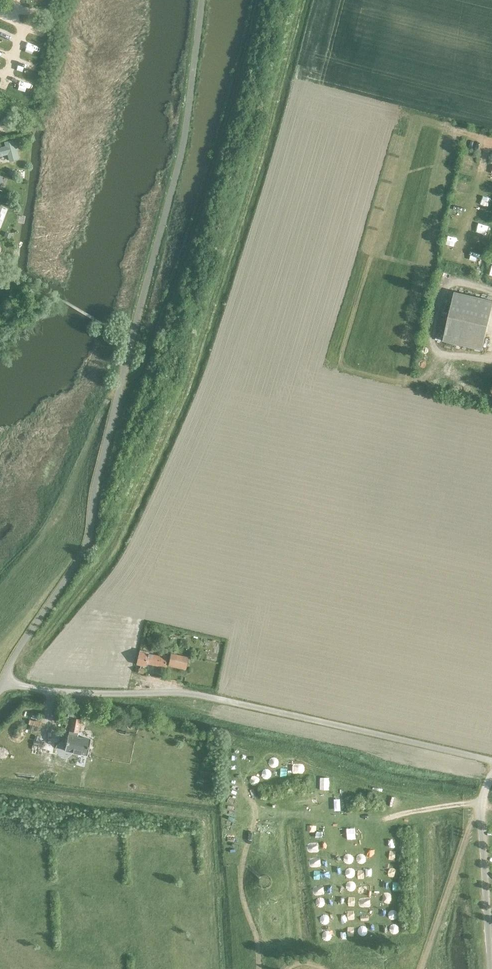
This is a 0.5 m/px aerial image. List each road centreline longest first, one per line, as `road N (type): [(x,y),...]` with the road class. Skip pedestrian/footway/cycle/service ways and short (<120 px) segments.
road 1 (unclassified): [(491,762),(191,694),(31,689)]
road 2 (unclassified): [(490,968),(480,814),(491,777)]

